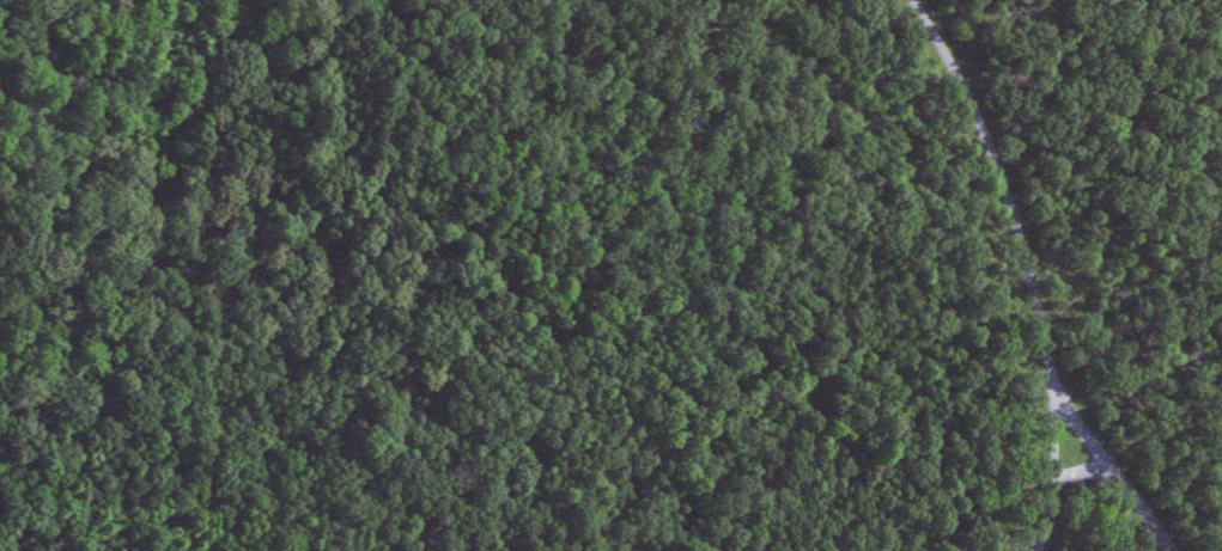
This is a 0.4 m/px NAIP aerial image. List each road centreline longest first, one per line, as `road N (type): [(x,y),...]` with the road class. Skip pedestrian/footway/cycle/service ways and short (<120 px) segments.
road 1 (residential): [(915,0),(995,159),(1042,318),(1056,384),(1053,482),(1039,550)]

